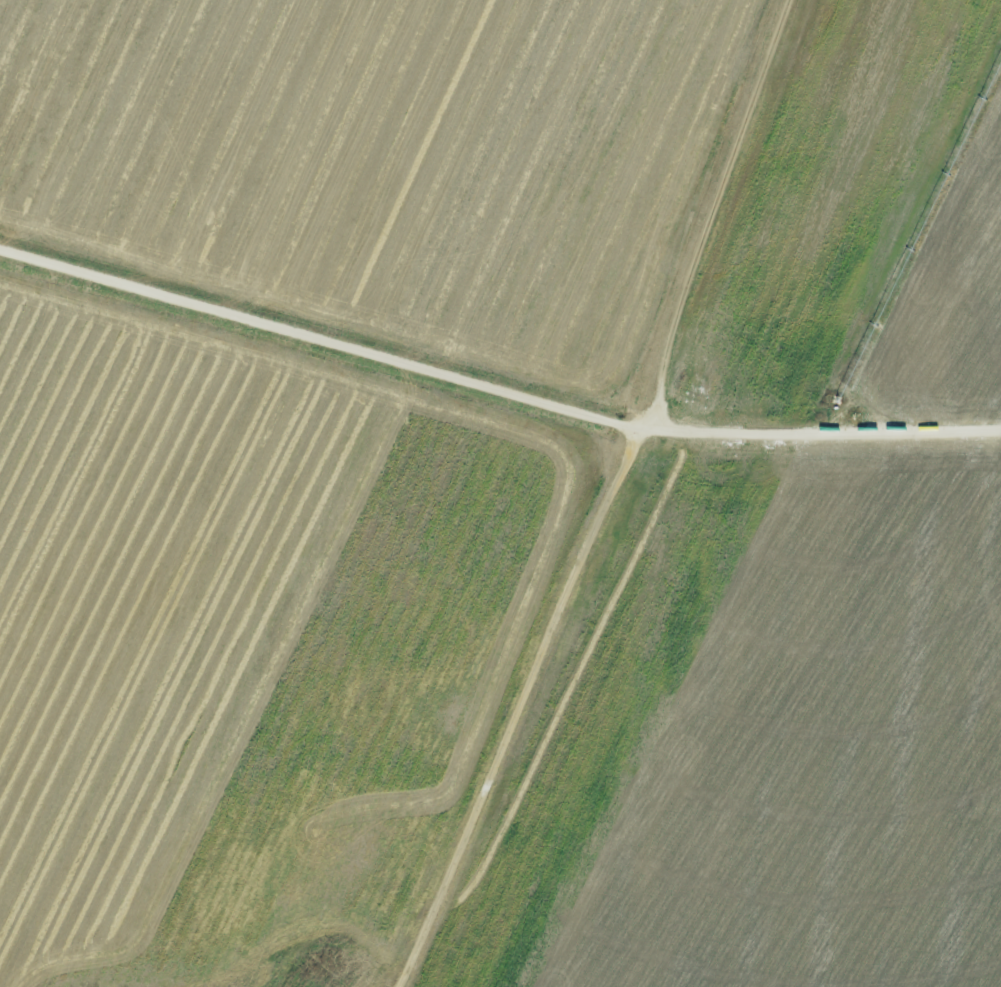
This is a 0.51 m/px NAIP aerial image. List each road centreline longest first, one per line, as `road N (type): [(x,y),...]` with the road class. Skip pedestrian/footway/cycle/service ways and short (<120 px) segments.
road 1 (residential): [(633,427),(0,240)]

